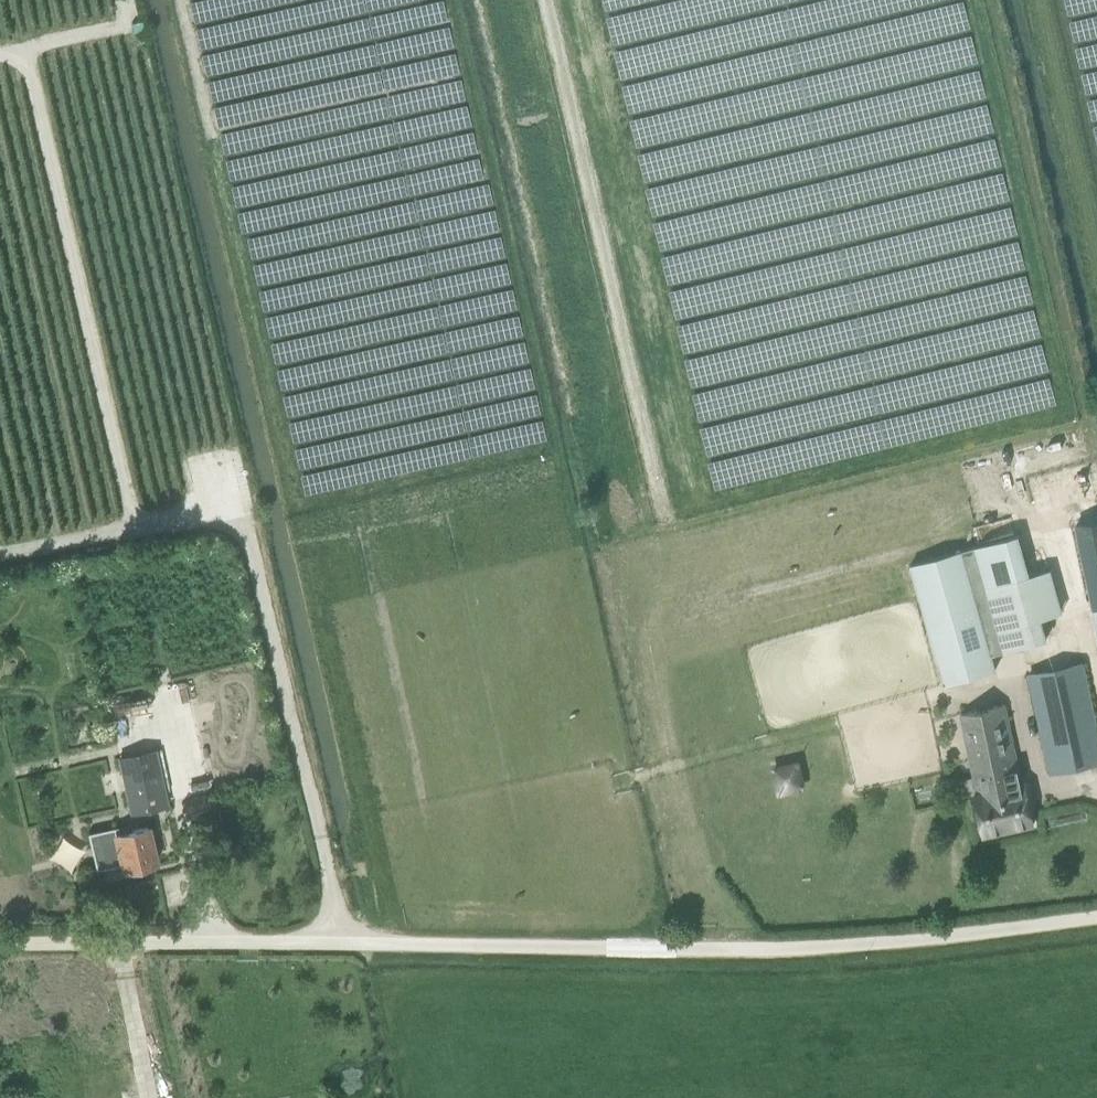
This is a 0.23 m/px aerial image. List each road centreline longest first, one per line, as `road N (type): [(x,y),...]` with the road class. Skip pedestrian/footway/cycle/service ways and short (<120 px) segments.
road 1 (unclassified): [(0,944),(681,950),(830,945),(1096,916)]

